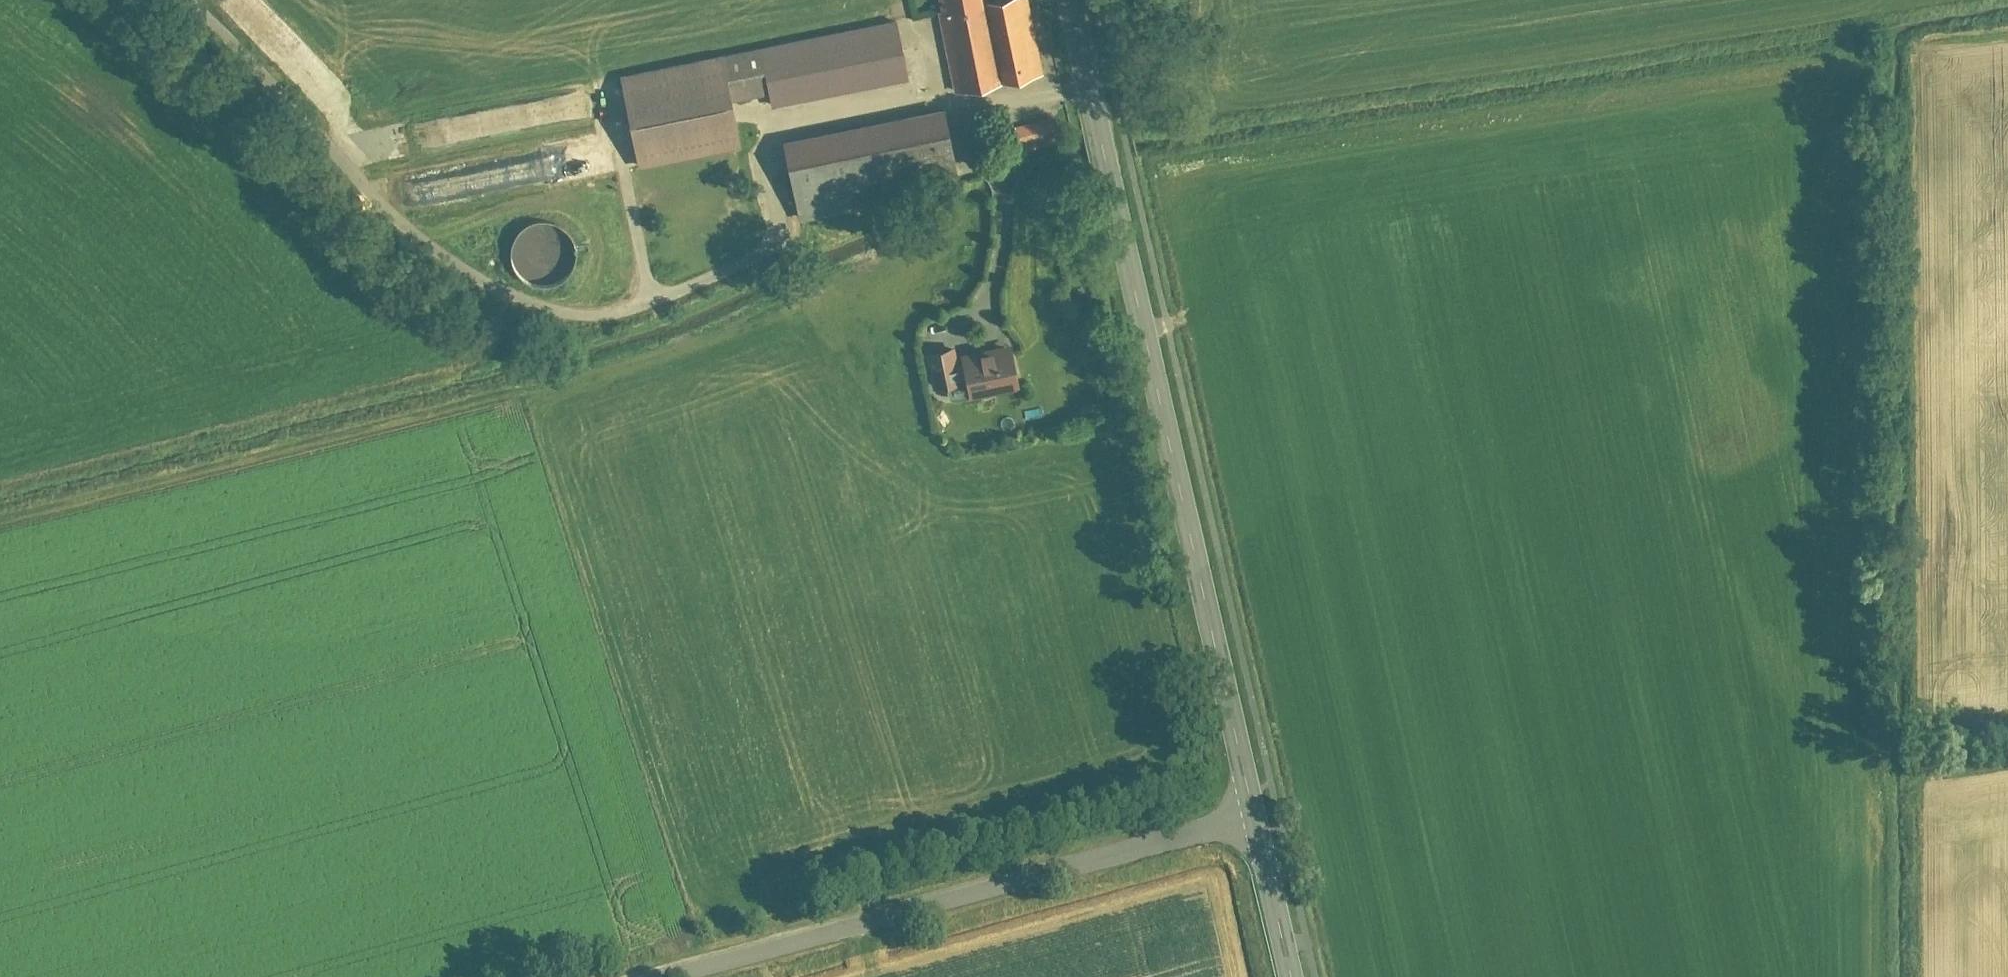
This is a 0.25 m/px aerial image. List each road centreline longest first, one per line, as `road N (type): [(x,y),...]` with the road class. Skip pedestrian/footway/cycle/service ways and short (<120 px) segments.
road 1 (tertiary): [(1254,814),(1069,0)]
road 2 (residential): [(655,976),(1254,814)]
road 3 (tertiary): [(1290,976),(1254,814)]
road 4 (track): [(2007,722),(1876,742)]

